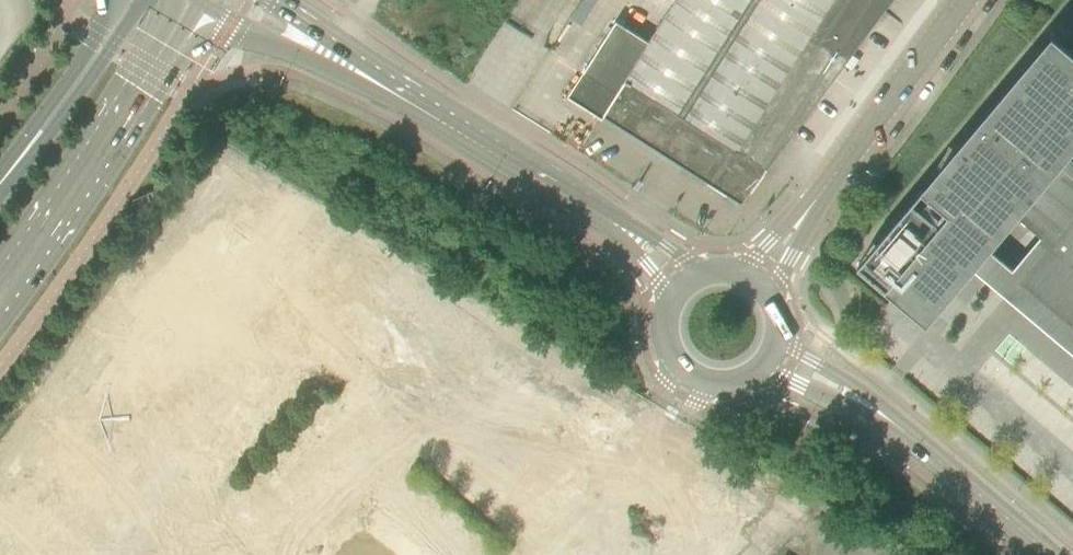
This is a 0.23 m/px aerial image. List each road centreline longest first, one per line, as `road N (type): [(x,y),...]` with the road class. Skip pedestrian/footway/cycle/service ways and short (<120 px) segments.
road 1 (secondary): [(0,298),(202,2)]
road 2 (tertiary): [(202,2),(404,107),(467,131)]
road 3 (tertiary): [(809,209),(964,0)]
road 4 (tertiary): [(1050,554),(865,404)]
road 5 (tertiary): [(467,131),(275,0)]
road 6 (secondary): [(142,0),(38,149),(2,183)]
road 7 (secondary): [(111,0),(81,65),(2,183)]
road 8 (tertiary): [(627,232),(467,131)]
road 9 (tertiary): [(674,298),(667,341),(682,368),(729,384),(762,367)]

